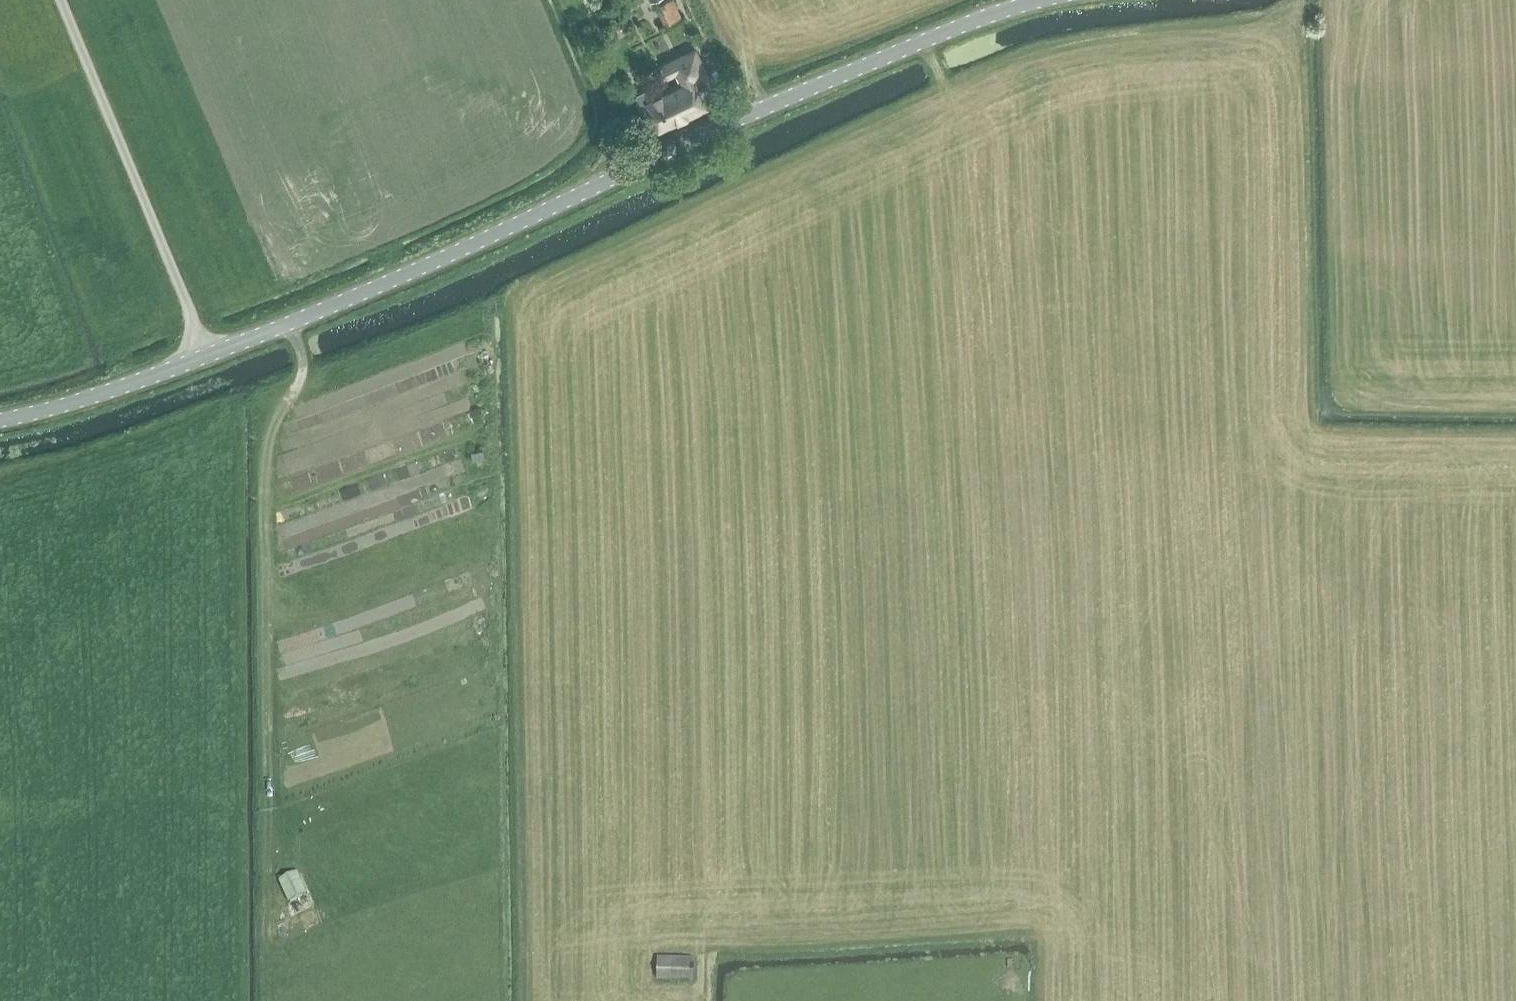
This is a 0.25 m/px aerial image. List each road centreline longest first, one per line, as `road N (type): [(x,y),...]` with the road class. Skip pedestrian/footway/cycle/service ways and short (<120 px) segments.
road 1 (unclassified): [(0,422),(74,406),(259,339),(902,47),(1036,0)]
road 2 (track): [(207,357),(59,0)]

